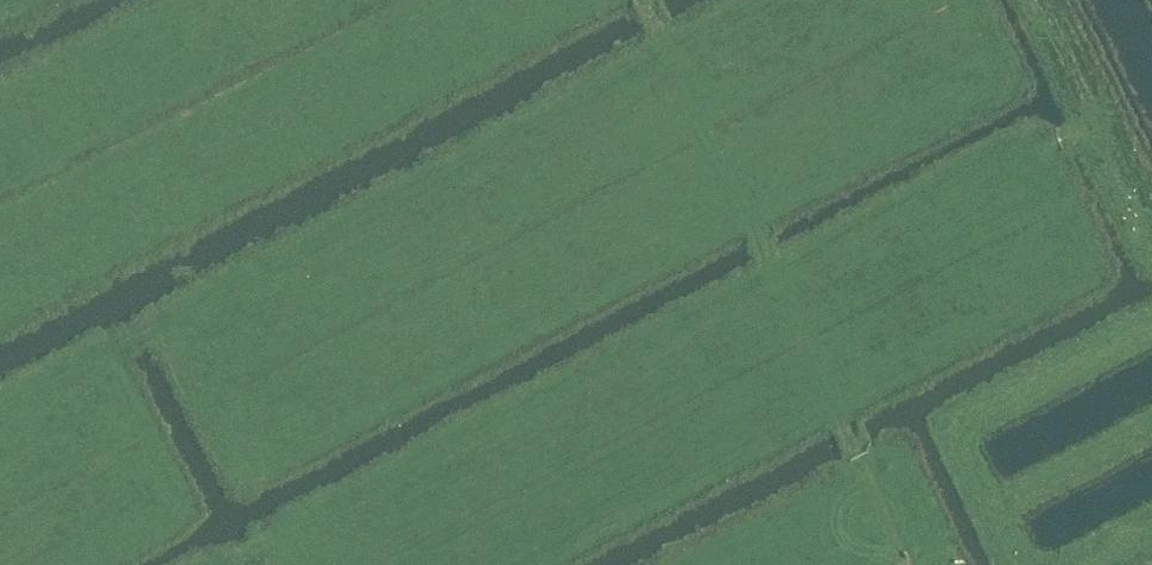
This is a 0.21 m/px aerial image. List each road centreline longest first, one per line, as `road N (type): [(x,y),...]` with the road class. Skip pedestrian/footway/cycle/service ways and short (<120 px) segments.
road 1 (track): [(907,564),(643,0)]

